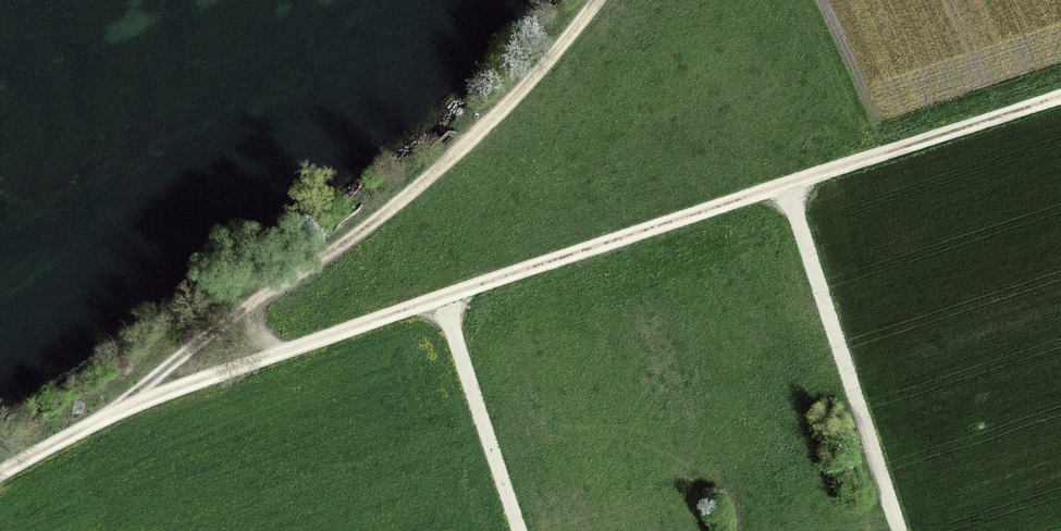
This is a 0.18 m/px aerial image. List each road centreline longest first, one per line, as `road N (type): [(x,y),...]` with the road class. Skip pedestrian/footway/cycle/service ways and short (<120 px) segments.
road 1 (track): [(123,407),(1060,95)]
road 2 (track): [(599,0),(499,115),(433,176),(187,352),(123,407)]
road 3 (track): [(788,186),(899,530)]
road 4 (track): [(441,297),(518,530)]
road 5 (track): [(0,473),(123,407)]

